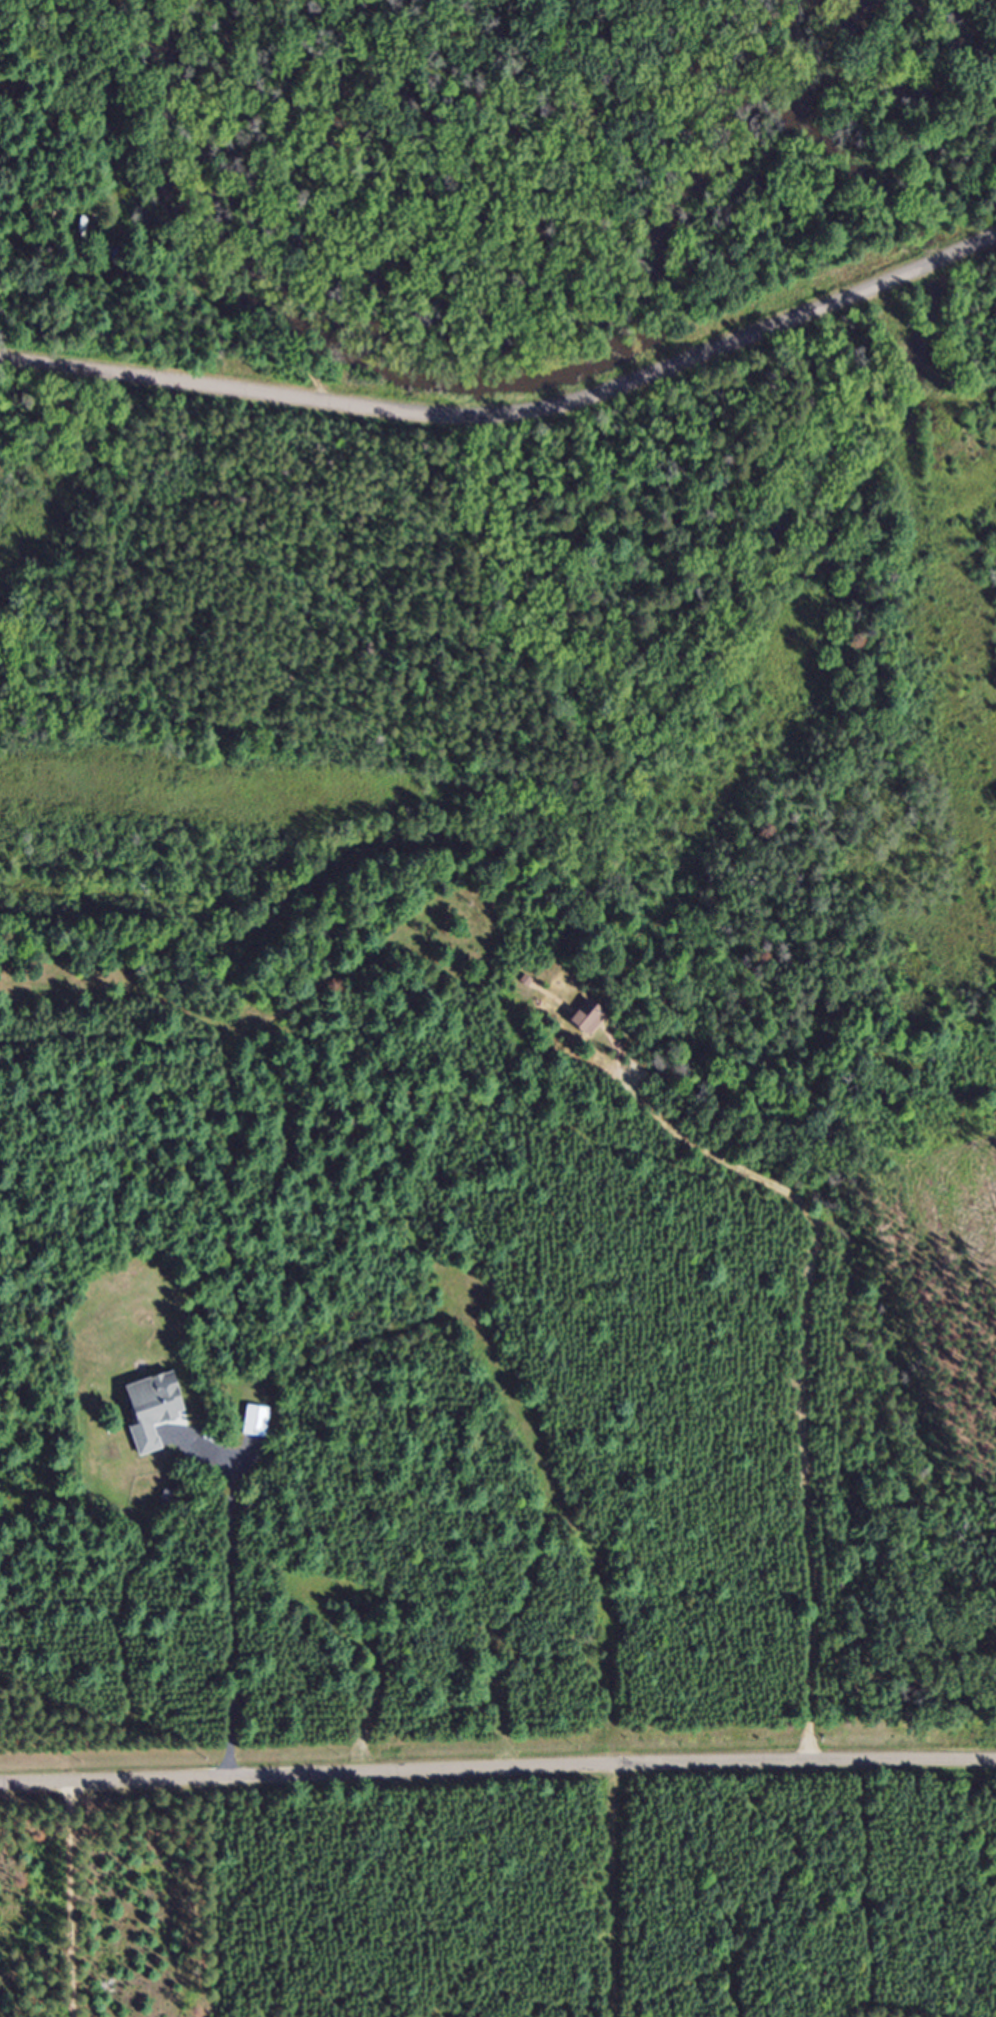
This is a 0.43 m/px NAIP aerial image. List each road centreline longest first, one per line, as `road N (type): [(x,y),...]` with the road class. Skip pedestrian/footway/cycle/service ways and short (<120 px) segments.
road 1 (residential): [(995,239),(555,410),(383,411),(0,359)]
road 2 (residential): [(995,1761),(0,1783)]

